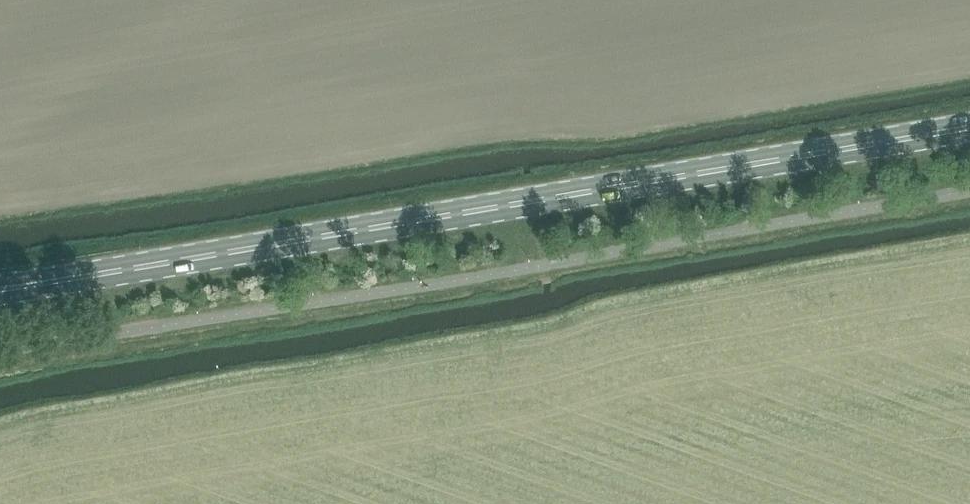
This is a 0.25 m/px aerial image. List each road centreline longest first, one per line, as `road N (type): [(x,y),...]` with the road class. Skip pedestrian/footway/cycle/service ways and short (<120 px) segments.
road 1 (tertiary): [(0,286),(969,127)]

